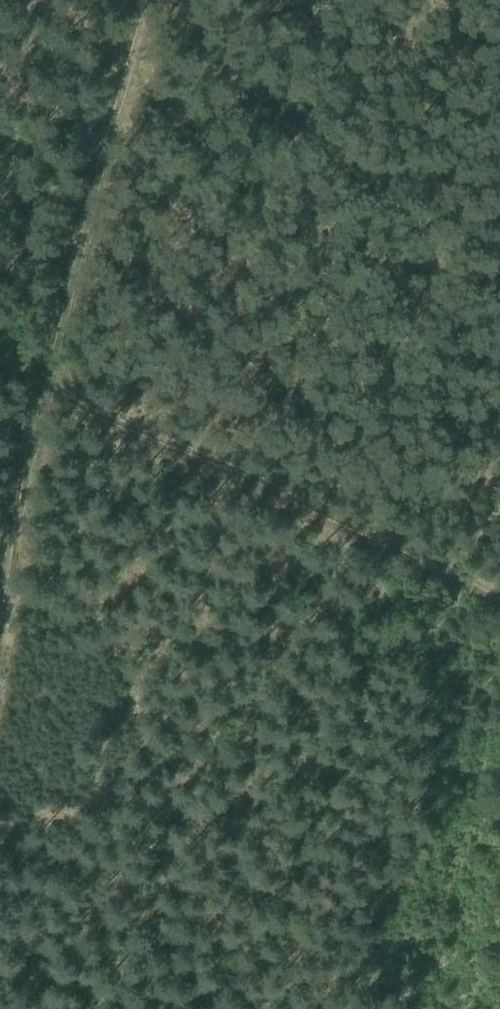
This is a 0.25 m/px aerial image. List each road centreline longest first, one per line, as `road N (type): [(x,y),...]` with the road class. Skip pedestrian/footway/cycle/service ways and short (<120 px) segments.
road 1 (track): [(499,531),(475,580),(54,381)]
road 2 (track): [(150,0),(54,381)]
road 3 (track): [(54,381),(0,612)]

